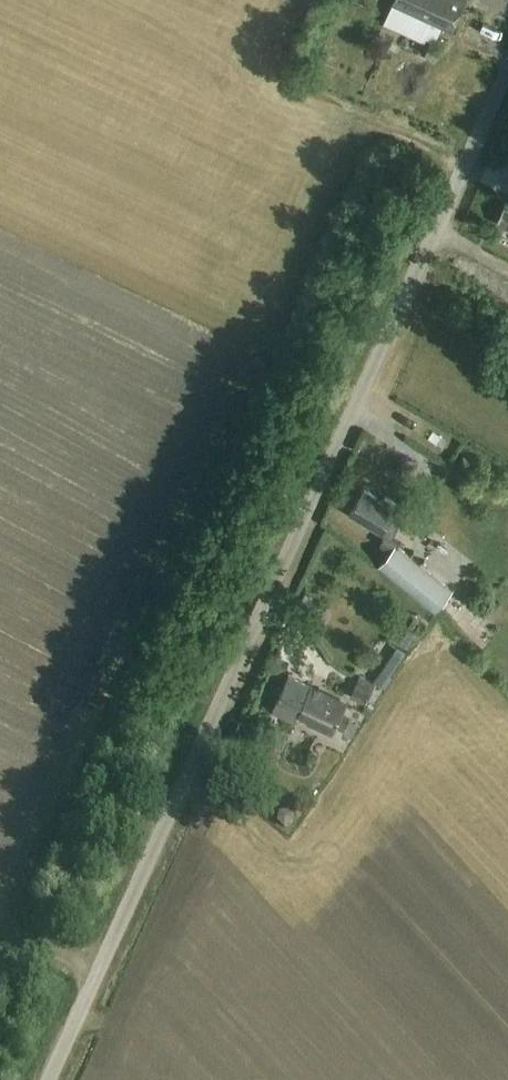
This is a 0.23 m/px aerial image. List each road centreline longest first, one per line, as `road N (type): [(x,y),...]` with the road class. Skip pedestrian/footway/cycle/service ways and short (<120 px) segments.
road 1 (unclassified): [(46,1079),(507,69)]

